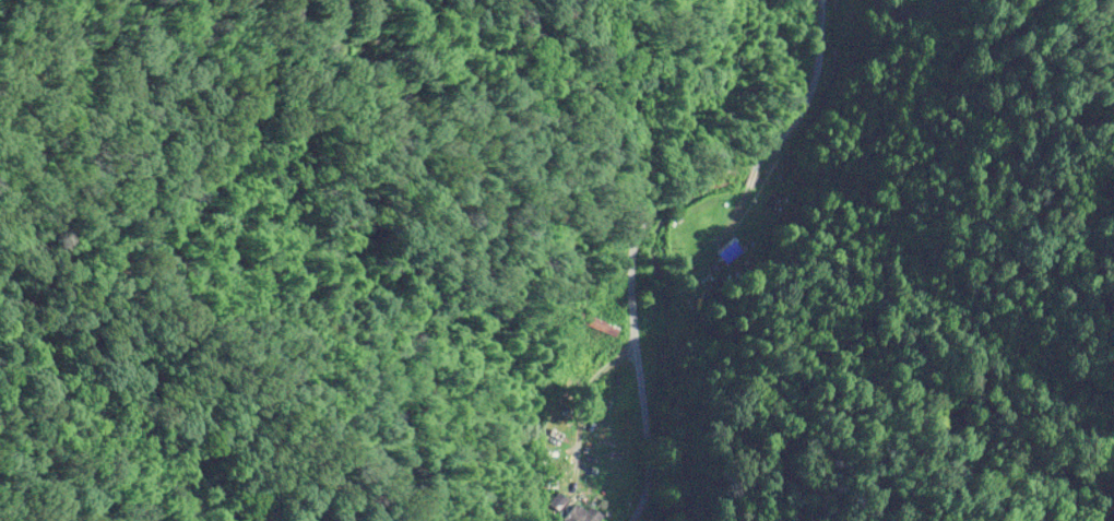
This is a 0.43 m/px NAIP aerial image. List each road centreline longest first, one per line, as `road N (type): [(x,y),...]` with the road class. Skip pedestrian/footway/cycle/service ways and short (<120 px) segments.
road 1 (residential): [(849,0),(790,177),(684,252),(655,318),(644,520)]

